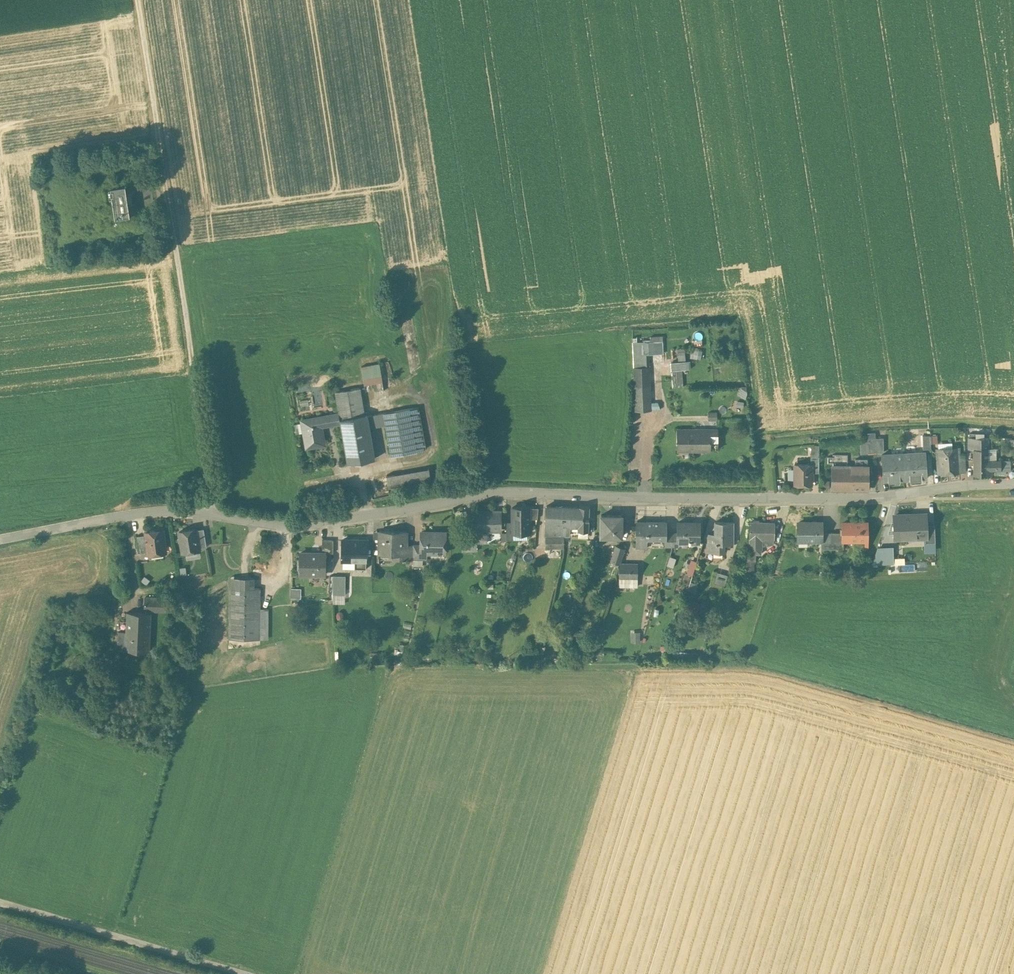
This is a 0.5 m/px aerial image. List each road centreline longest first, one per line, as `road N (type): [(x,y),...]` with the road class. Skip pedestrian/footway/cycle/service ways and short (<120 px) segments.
road 1 (residential): [(1013,484),(866,499),(508,491),(303,526),(218,512)]
road 2 (unclassified): [(218,512),(140,0)]
road 3 (unclassified): [(256,973),(0,899)]
road 4 (residential): [(218,512),(148,510),(0,537)]

